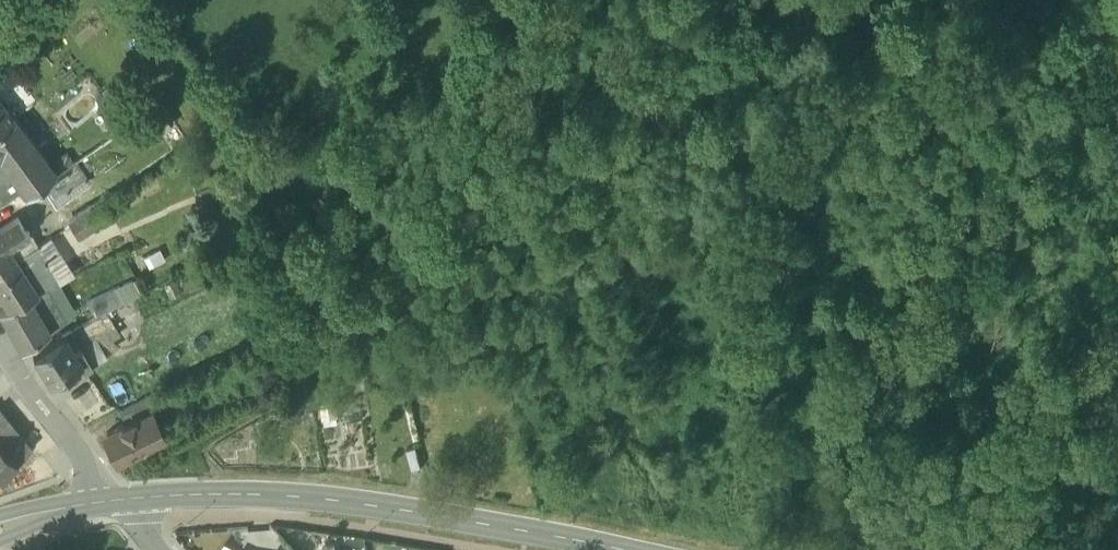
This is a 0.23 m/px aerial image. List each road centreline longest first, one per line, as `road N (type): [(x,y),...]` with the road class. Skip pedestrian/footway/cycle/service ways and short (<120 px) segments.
road 1 (secondary): [(133,499),(353,502),(612,549)]
road 2 (residential): [(0,351),(113,501)]

